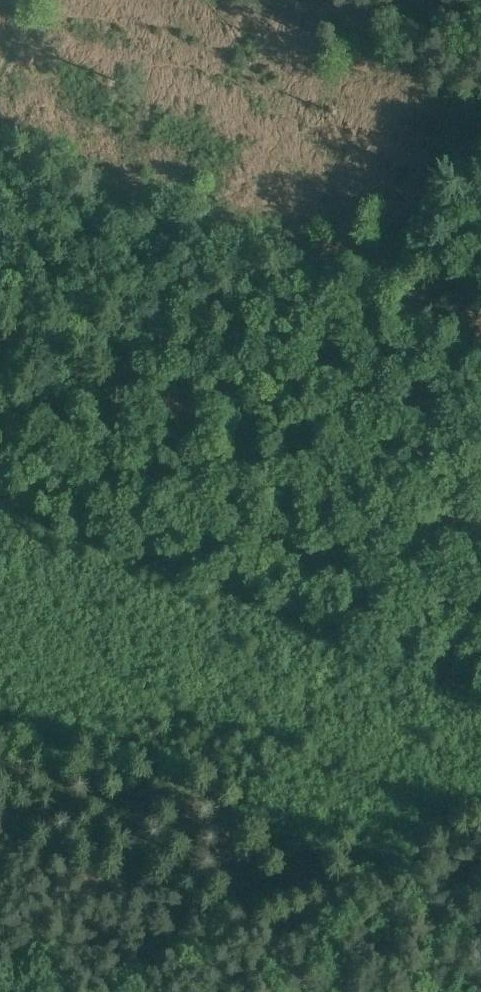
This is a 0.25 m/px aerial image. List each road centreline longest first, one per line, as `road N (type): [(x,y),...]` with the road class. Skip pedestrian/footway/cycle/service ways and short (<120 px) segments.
road 1 (track): [(480,323),(0,132)]

